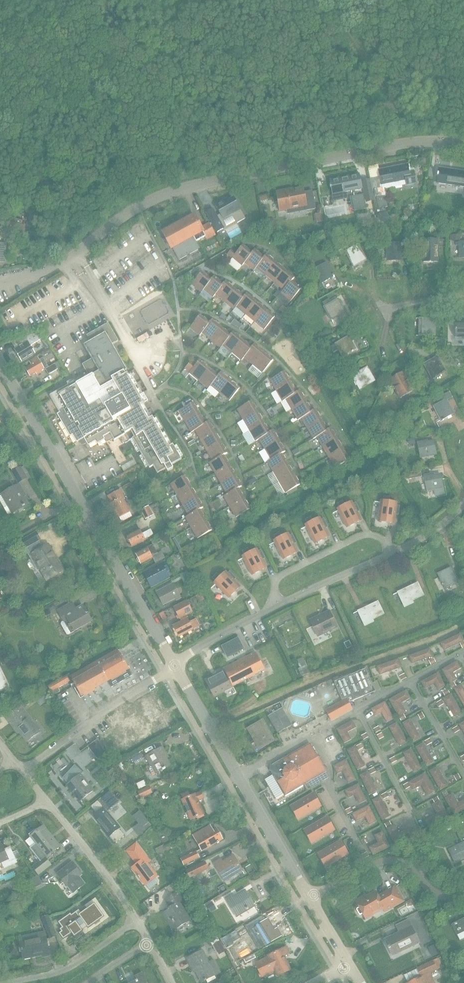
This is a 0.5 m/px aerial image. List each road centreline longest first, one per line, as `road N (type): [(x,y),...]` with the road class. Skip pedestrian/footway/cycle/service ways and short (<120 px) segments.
road 1 (tertiary): [(0,283),(61,262),(165,191),(416,140),(463,144)]
road 2 (tertiary): [(309,897),(174,662)]
road 3 (tertiary): [(174,662),(81,497)]
road 4 (residential): [(22,772),(174,662)]
road 5 (residential): [(463,892),(443,896),(405,864),(389,861),(309,897)]
road 6 (tertiary): [(81,497),(0,357)]
road 7 (residential): [(273,607),(281,575),(360,536),(378,537),(391,552)]
road 8 (residential): [(0,982),(64,969),(135,919)]
road 9 (residential): [(135,919),(47,801)]
road 10 (track): [(412,111),(337,0)]
road 11 (residential): [(273,607),(391,552)]

